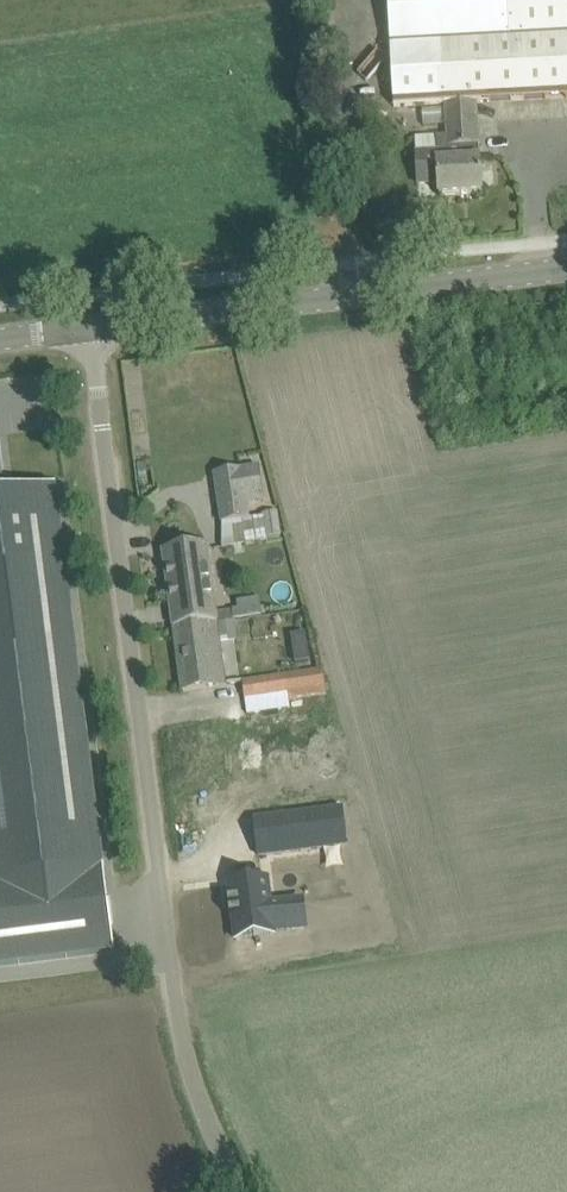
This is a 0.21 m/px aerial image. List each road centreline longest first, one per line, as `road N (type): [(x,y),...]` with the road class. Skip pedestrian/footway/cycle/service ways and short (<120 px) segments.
road 1 (unclassified): [(254,1191),(196,1091),(172,1022),(91,326)]
road 2 (tertiary): [(91,326),(566,264)]

